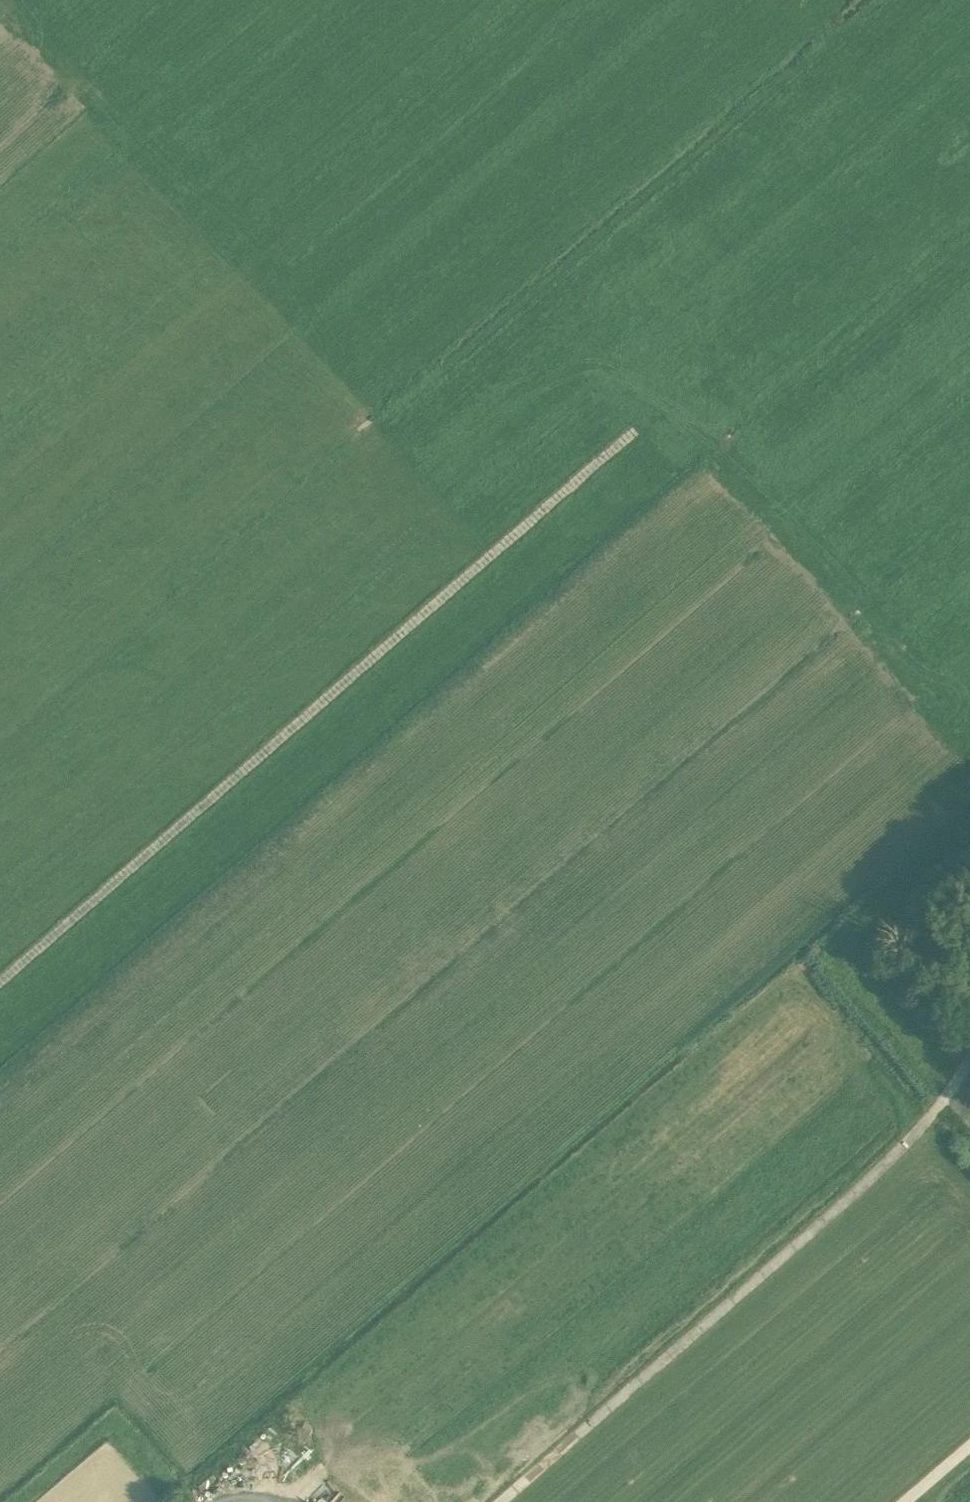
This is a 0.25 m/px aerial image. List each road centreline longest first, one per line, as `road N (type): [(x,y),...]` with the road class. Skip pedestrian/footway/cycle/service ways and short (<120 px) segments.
road 1 (track): [(0,983),(632,433)]
road 2 (track): [(498,1501),(915,1134),(969,1068)]

